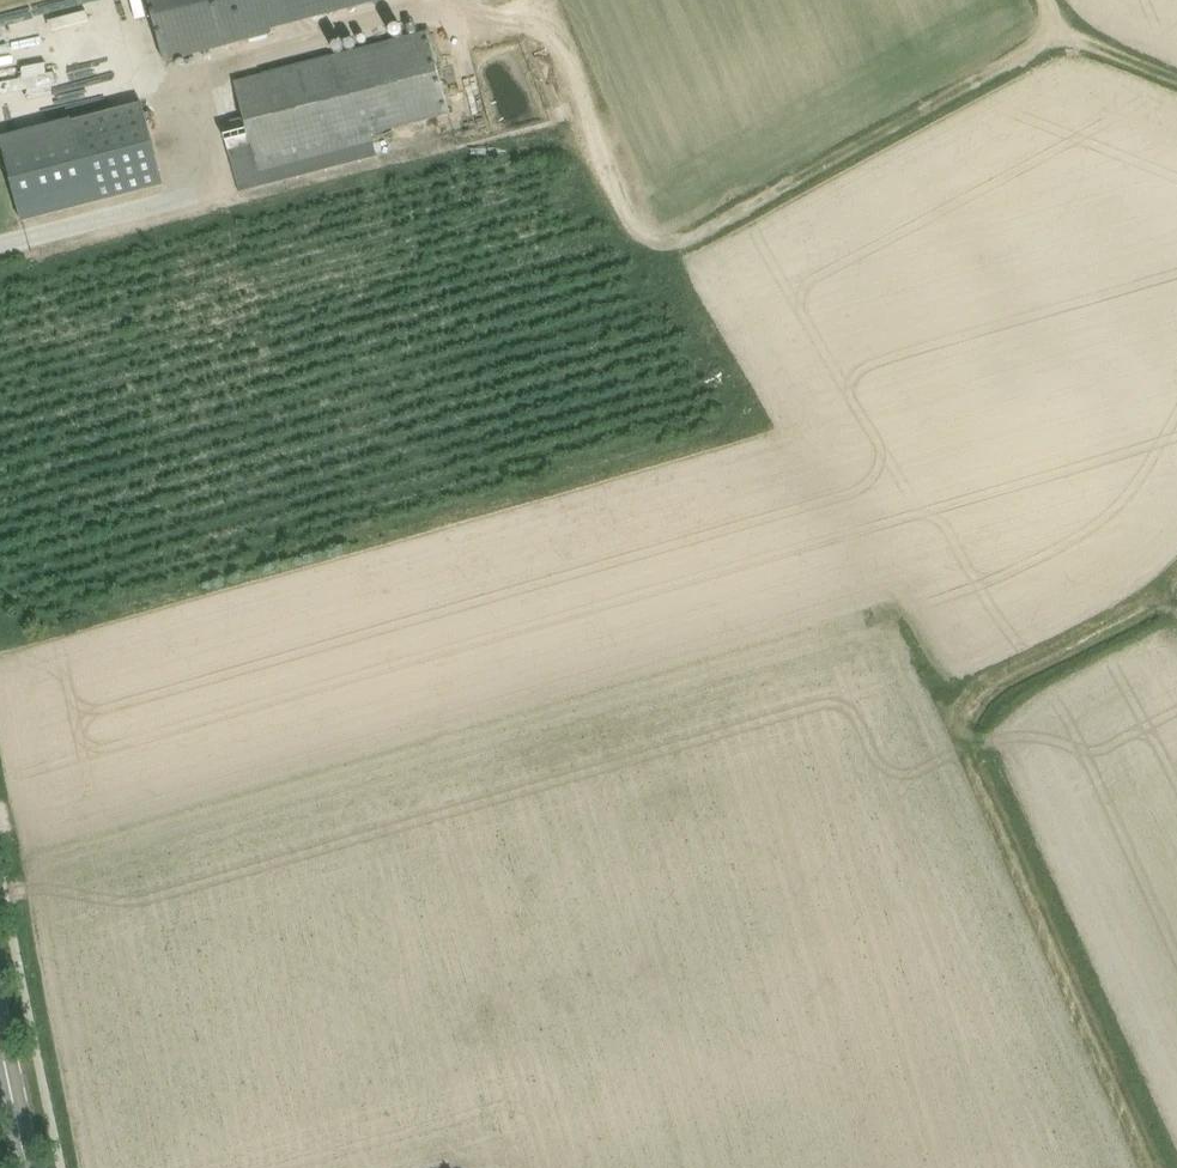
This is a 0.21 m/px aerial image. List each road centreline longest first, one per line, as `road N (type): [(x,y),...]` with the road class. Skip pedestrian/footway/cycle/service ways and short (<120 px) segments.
road 1 (track): [(663,256),(571,133),(0,251)]
road 2 (track): [(663,256),(1070,41)]
road 3 (track): [(1176,609),(1170,597),(1142,601),(1062,629),(944,696)]
road 4 (track): [(762,412),(663,256)]
road 5 (track): [(1176,83),(1070,41),(1056,0)]
road 6 (secondary): [(29,1167),(0,1030)]

